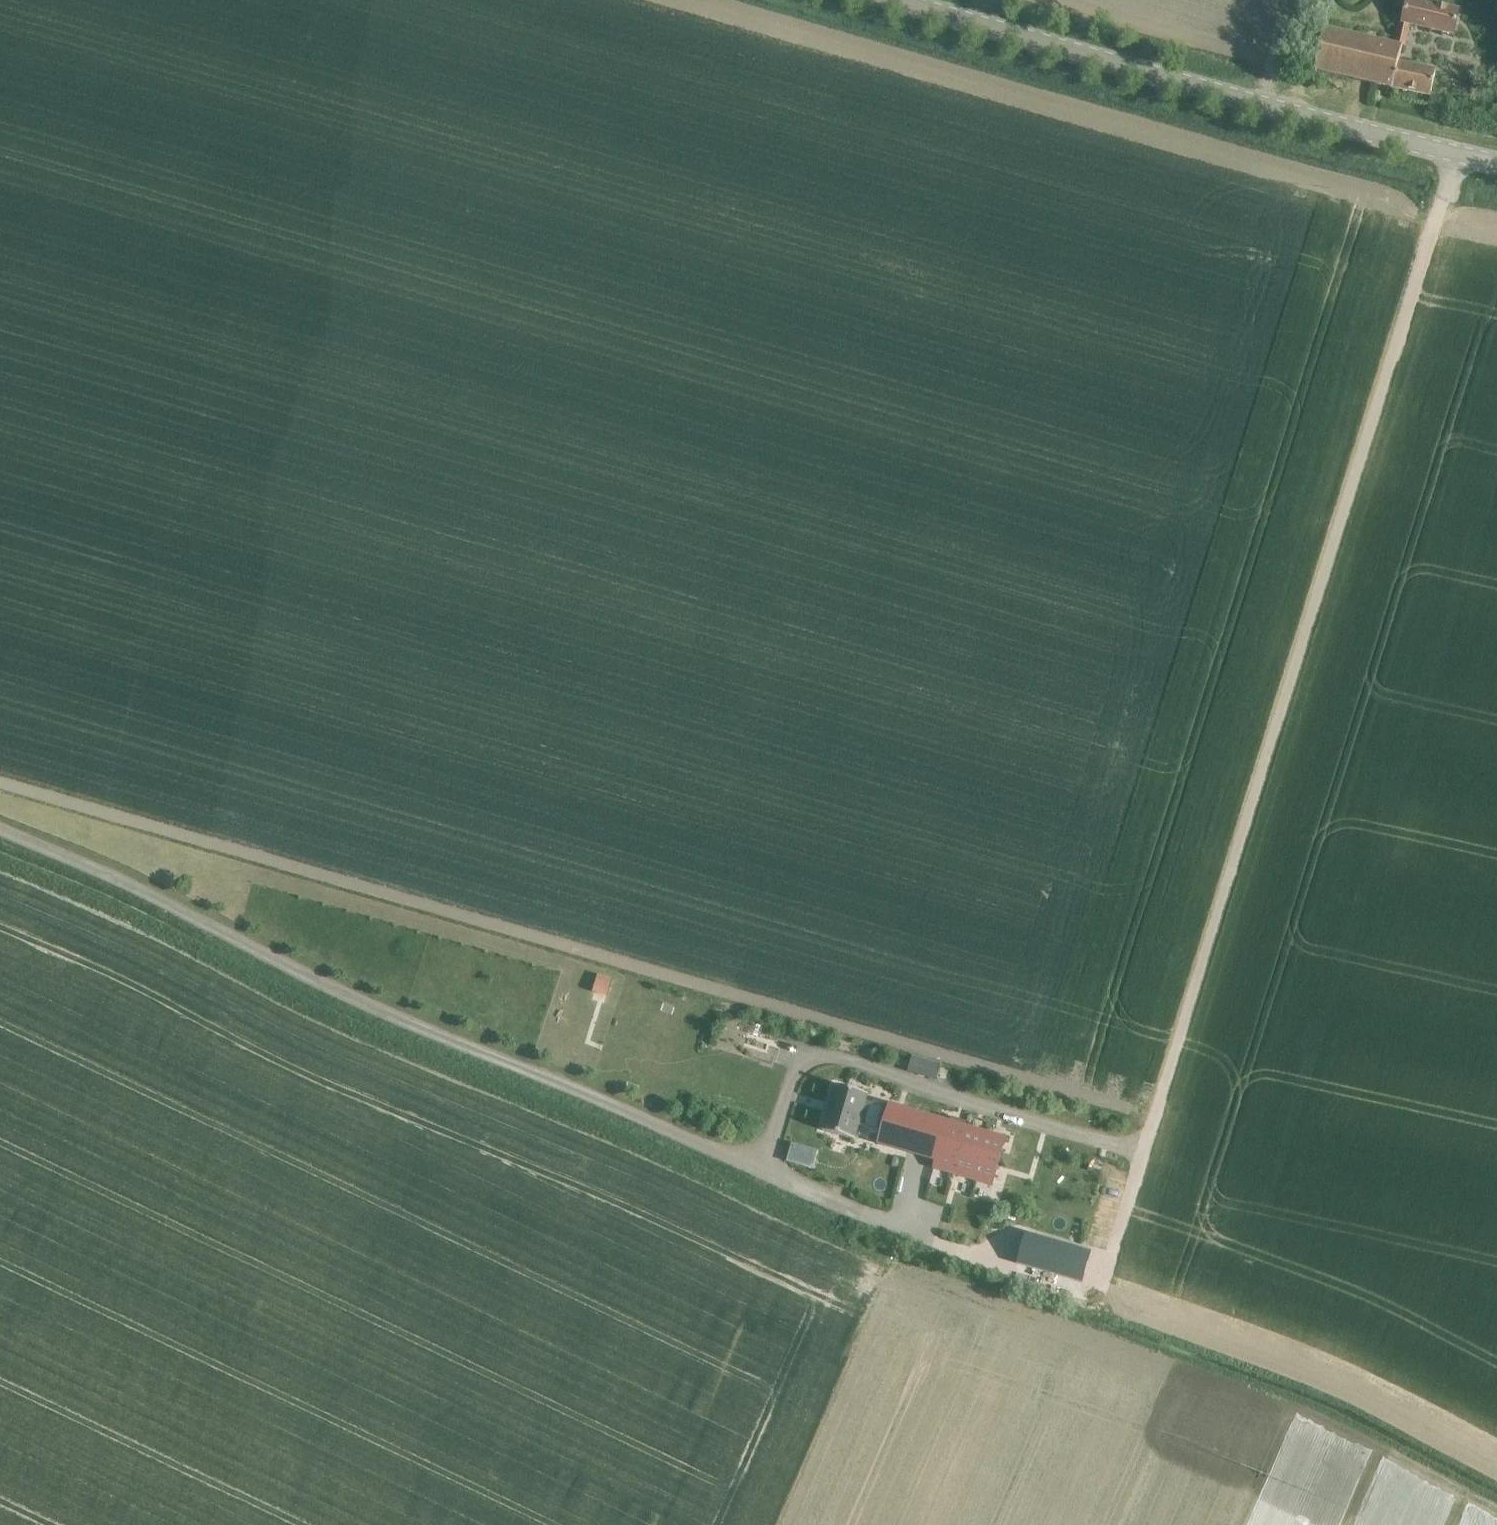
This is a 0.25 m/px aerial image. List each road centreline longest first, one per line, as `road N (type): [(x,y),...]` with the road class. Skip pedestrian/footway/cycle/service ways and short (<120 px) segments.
road 1 (tertiary): [(1496,165),(905,0)]

